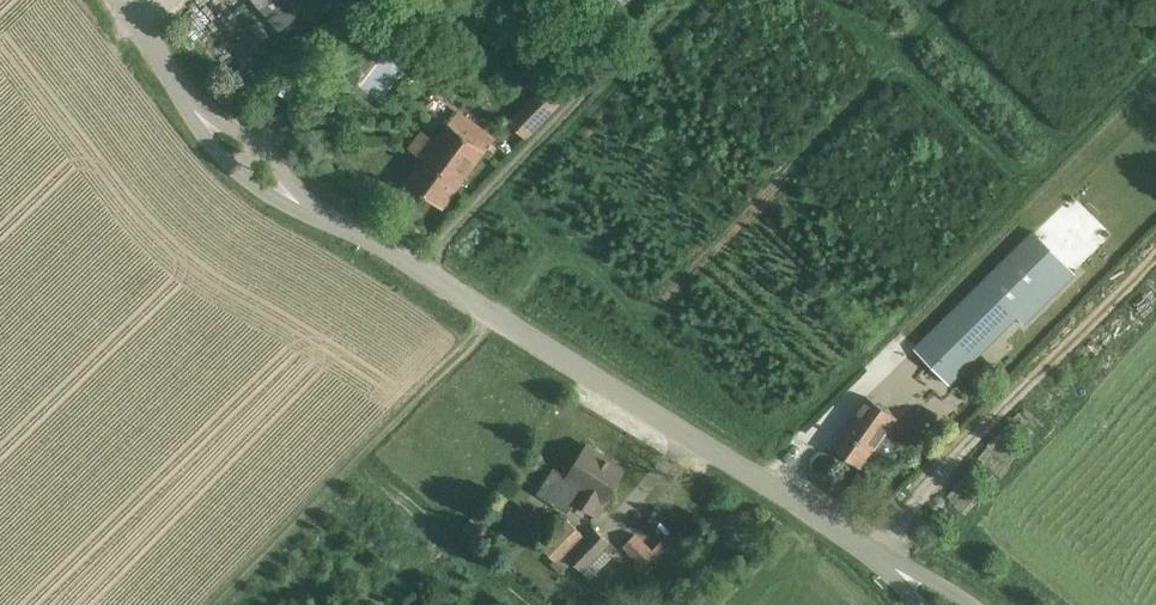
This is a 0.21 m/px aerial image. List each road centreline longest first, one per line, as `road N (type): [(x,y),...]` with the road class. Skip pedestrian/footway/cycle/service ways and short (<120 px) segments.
road 1 (unclassified): [(899,570),(415,269)]
road 2 (unclassified): [(415,269),(676,0)]
road 3 (unclassified): [(306,210),(277,158),(240,129),(193,111)]
road 4 (unclassified): [(193,111),(215,148),(266,195),(306,210)]
road 5 (unclassified): [(193,111),(119,0)]
road 6 (unclassified): [(415,269),(306,210)]

